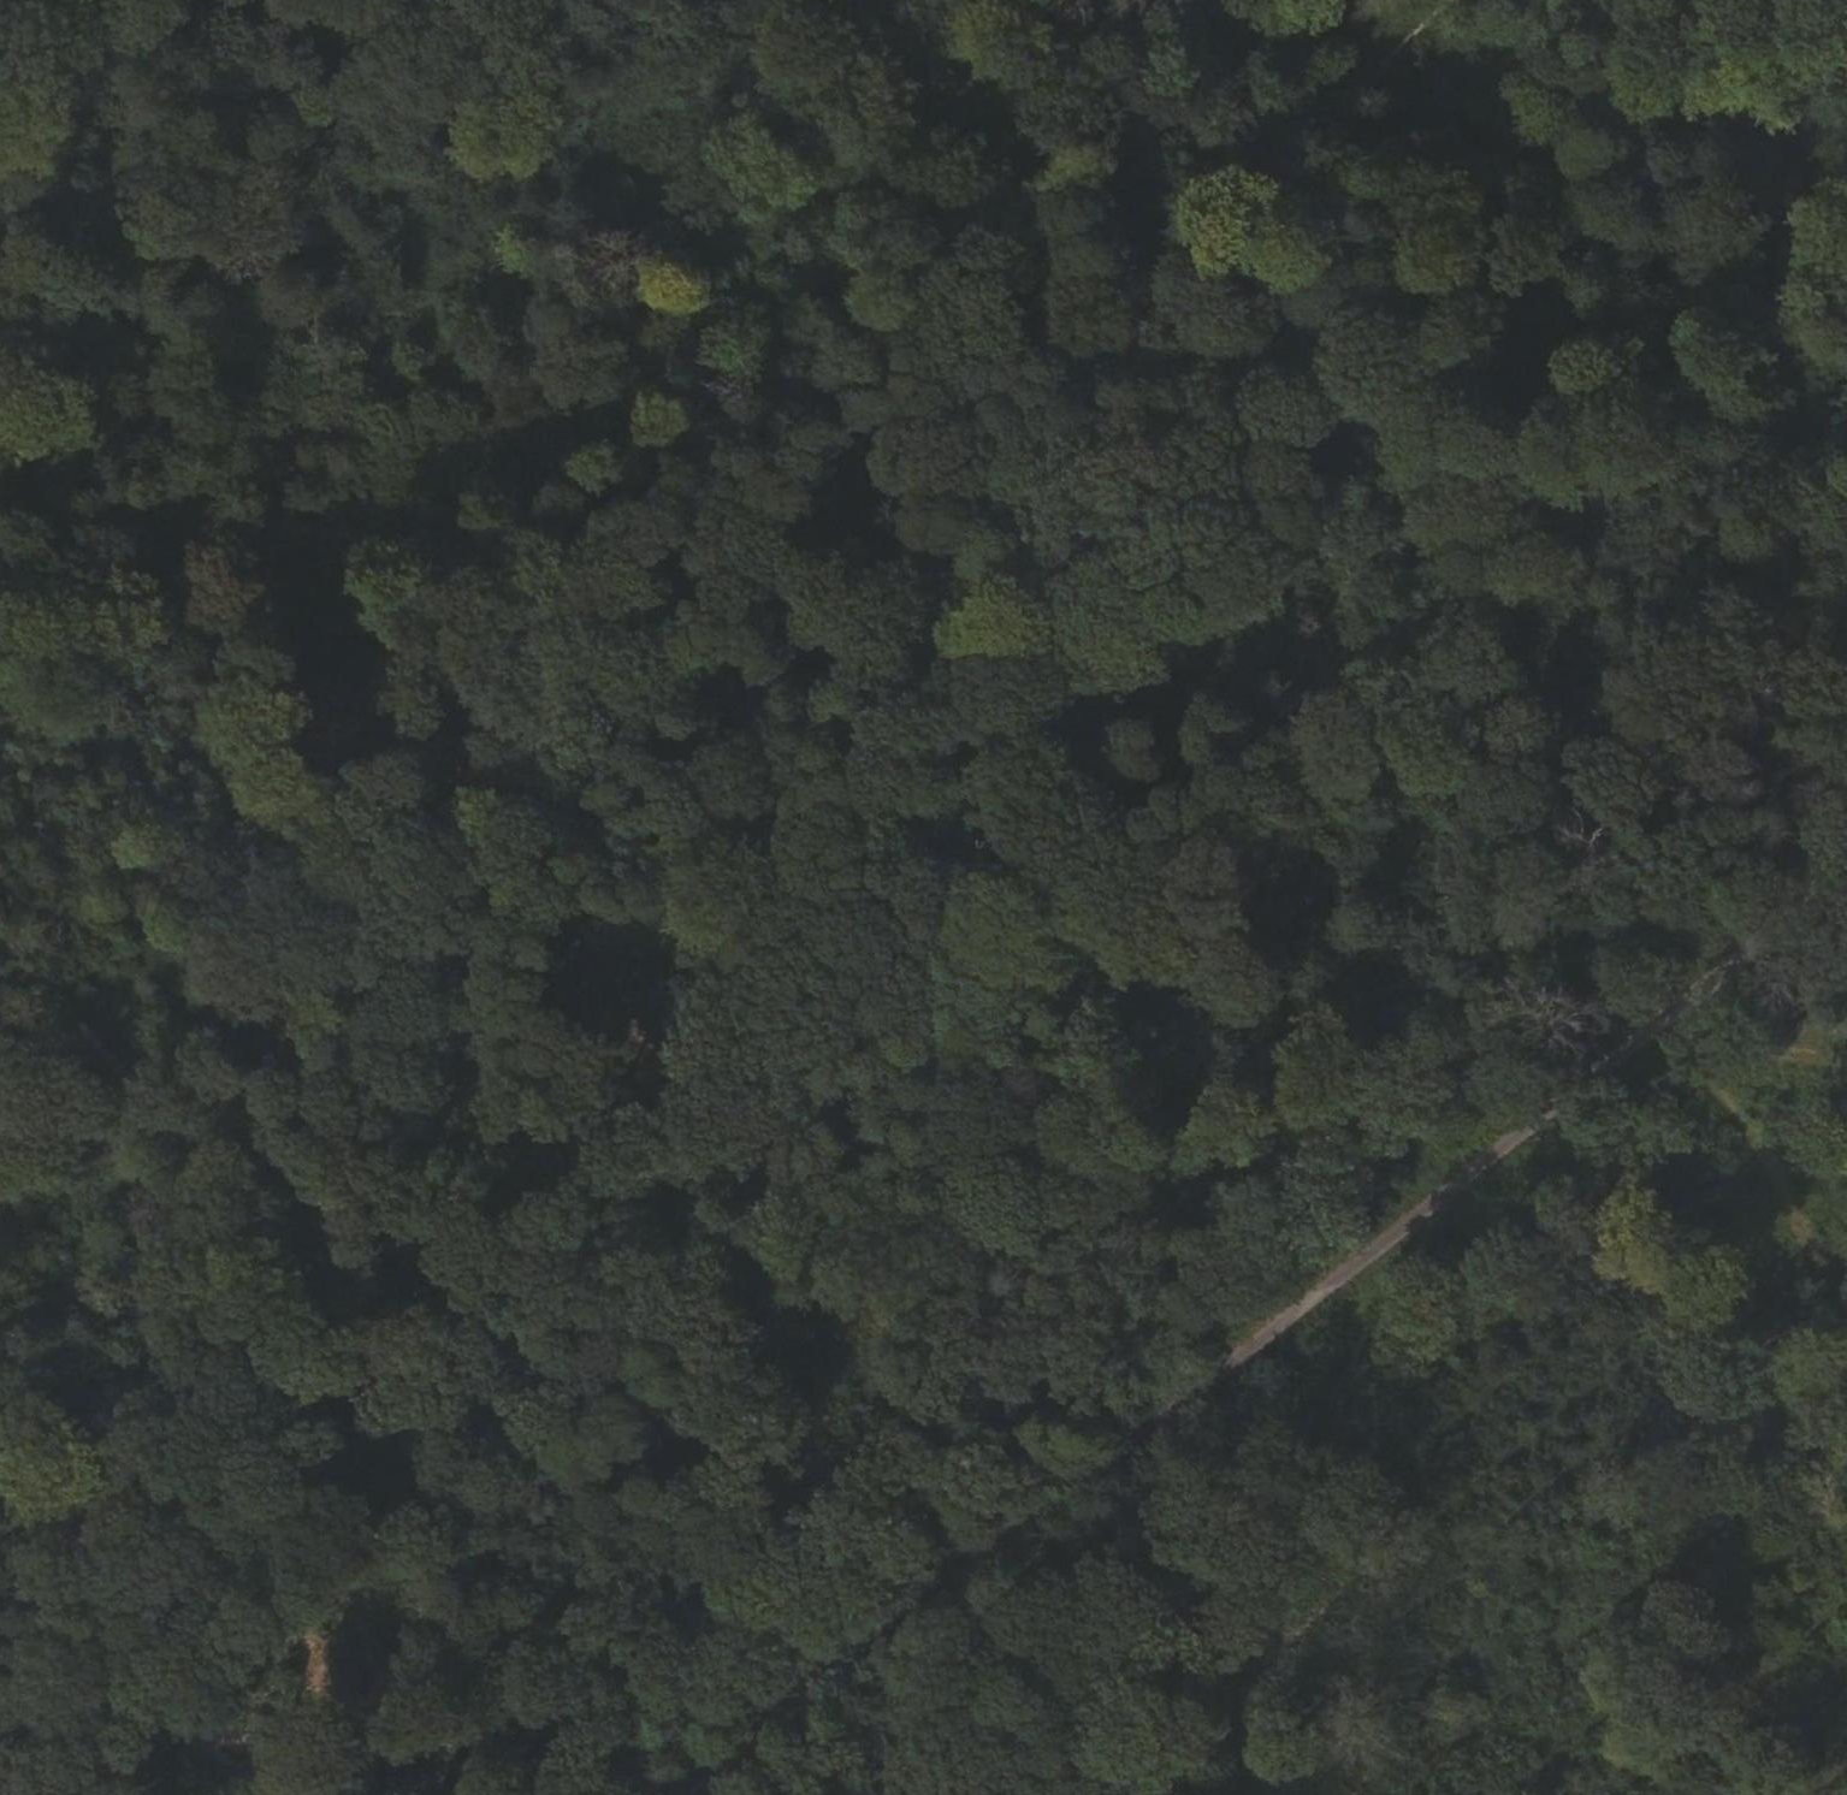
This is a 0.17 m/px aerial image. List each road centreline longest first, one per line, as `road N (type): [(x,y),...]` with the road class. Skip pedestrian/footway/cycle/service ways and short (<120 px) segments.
road 1 (unknown): [(1846,1071),(1737,1045),(1681,1001),(1709,1110),(1846,1383)]
road 2 (unclassified): [(692,1794),(849,1665)]

